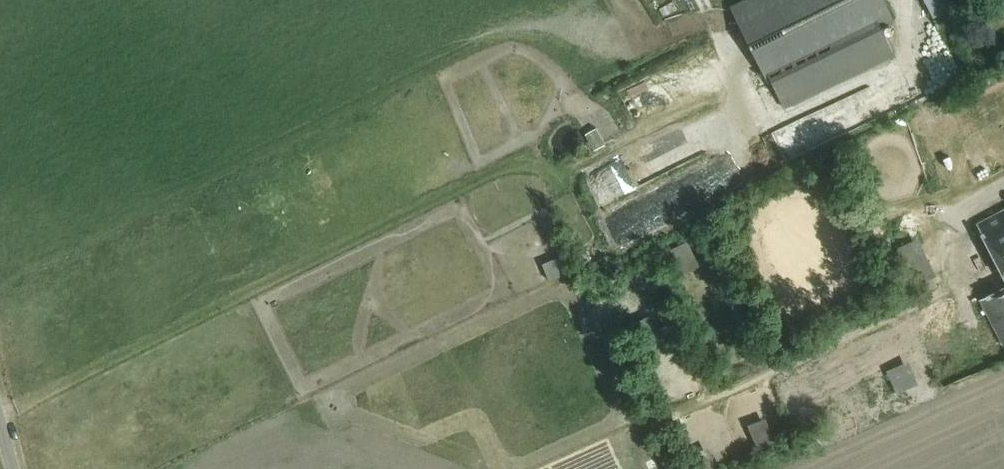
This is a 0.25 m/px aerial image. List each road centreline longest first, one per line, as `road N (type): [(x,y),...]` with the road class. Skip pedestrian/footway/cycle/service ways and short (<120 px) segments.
road 1 (track): [(0,418),(509,165),(561,177),(659,126)]

